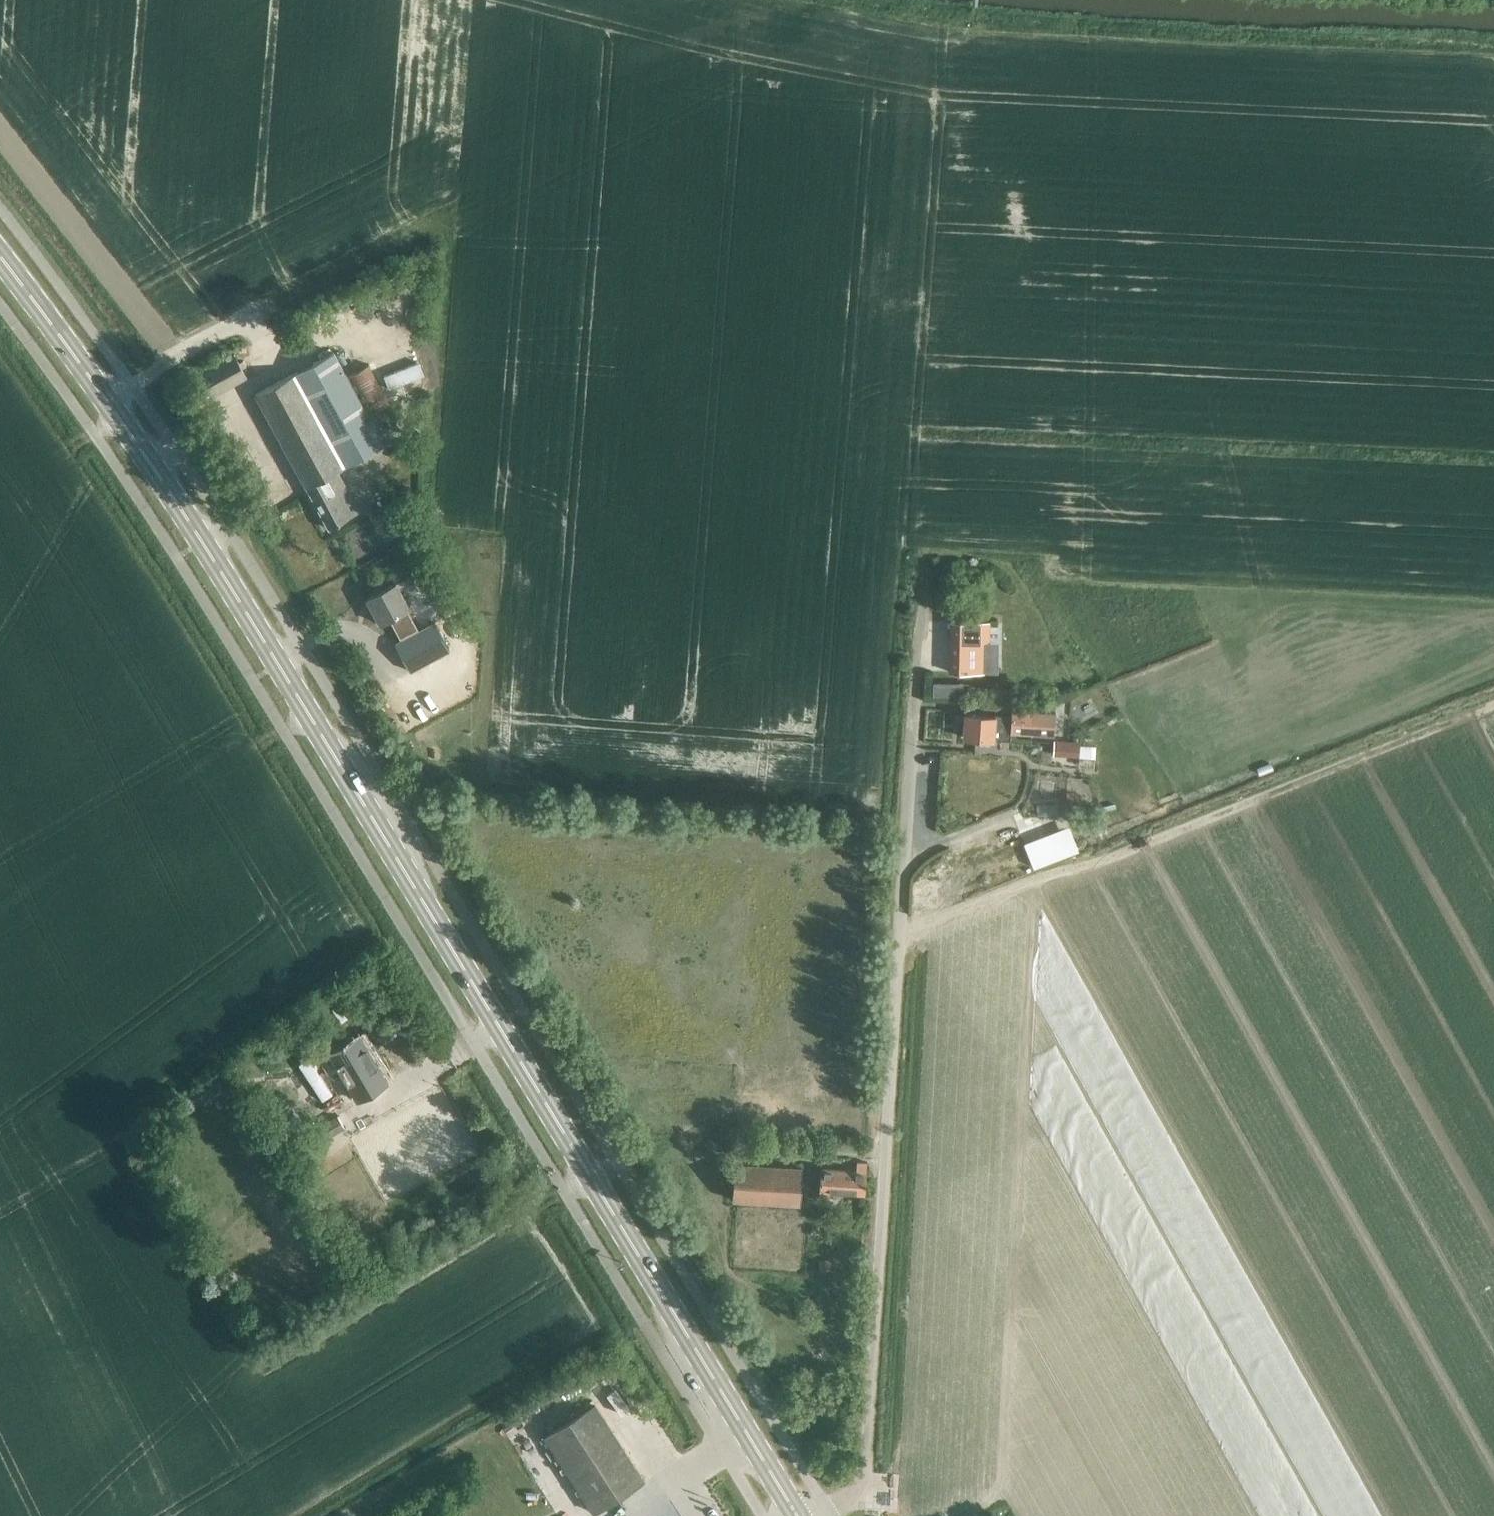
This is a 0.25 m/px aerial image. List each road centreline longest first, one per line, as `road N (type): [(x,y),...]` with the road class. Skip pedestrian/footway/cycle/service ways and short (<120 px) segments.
road 1 (secondary): [(792,1515),(198,540),(0,275)]
road 2 (unclassified): [(825,1515),(874,1469),(916,807)]

